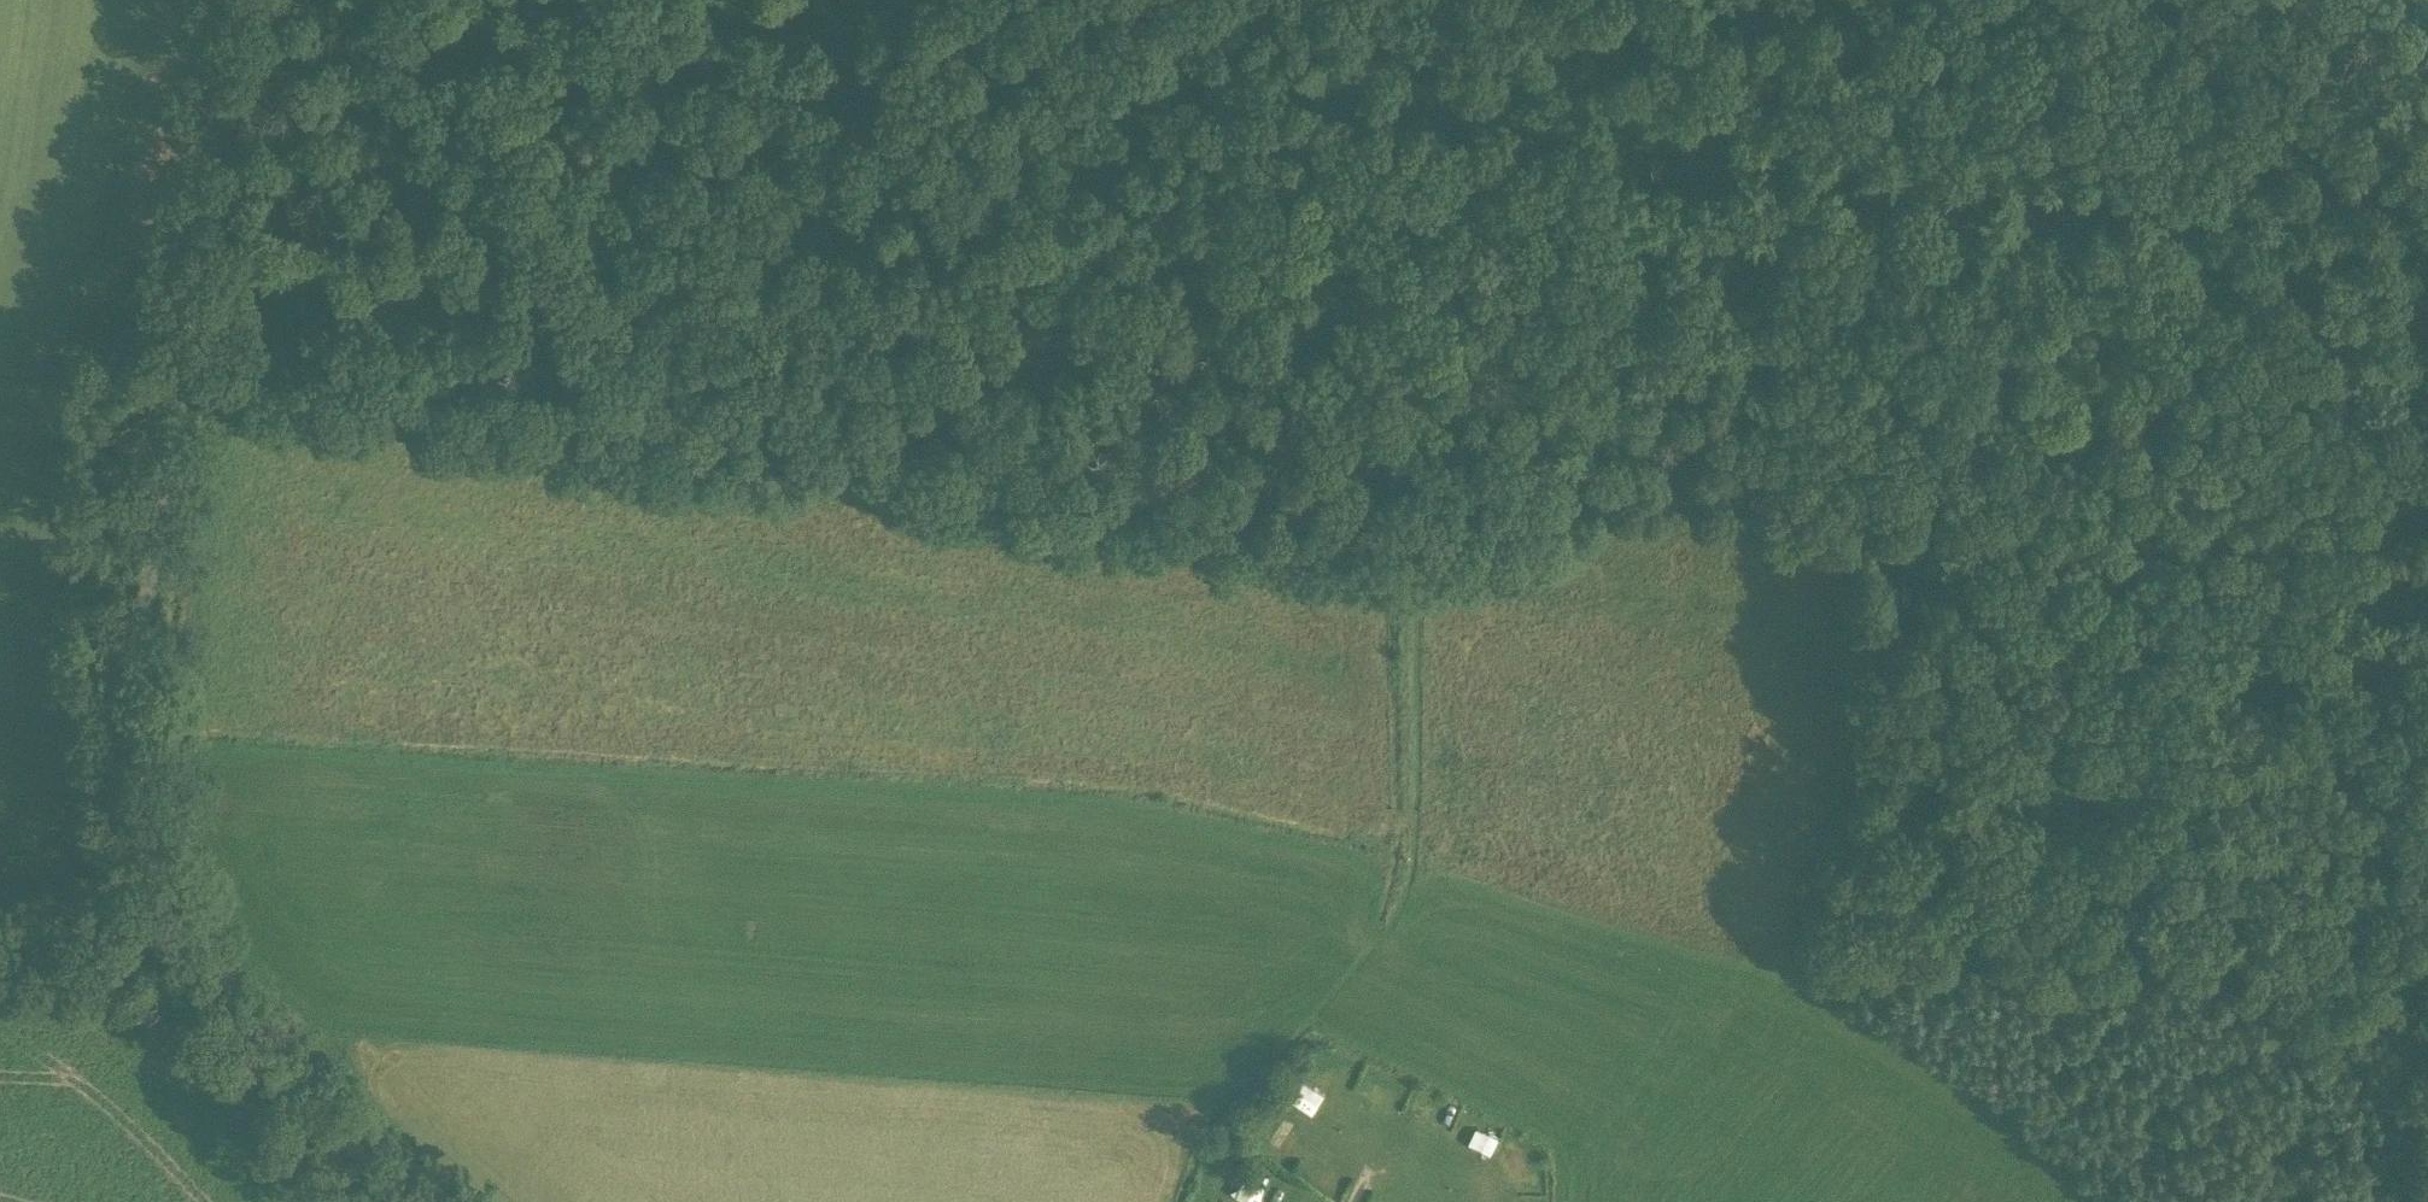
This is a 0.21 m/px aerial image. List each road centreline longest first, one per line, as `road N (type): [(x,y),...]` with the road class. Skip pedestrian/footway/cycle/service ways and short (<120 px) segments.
road 1 (unclassified): [(406,1201),(246,1037),(198,972),(166,921),(136,822),(137,670),(234,0)]
road 2 (track): [(0,939),(134,947),(198,972)]
road 3 (track): [(136,822),(84,903),(21,940)]

